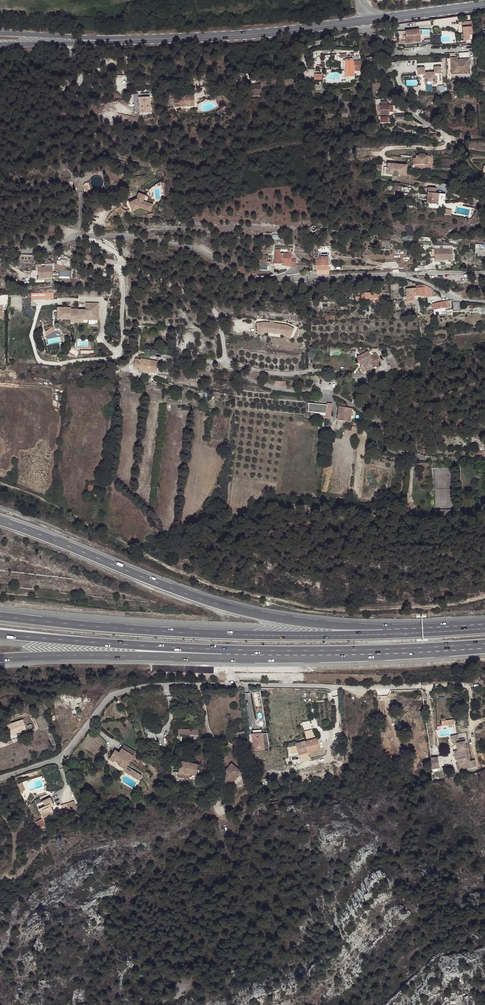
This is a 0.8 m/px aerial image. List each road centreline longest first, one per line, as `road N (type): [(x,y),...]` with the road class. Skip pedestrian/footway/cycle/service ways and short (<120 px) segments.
road 1 (unclassified): [(484,685),(145,685),(111,695),(60,757),(0,779)]
road 2 (track): [(0,483),(228,590),(339,610),(484,596)]
road 3 (motorway): [(484,622),(365,627),(246,613),(0,520)]
road 4 (residential): [(484,461),(396,453),(378,422),(336,395),(279,389),(233,370),(214,311),(87,234)]
road 5 (motorway): [(484,629),(246,635),(0,616)]
road 6 (unclassified): [(404,275),(249,279),(192,247),(87,234)]
road 7 (secondary): [(366,21),(79,41)]
road 8 (motorway): [(0,635),(251,652)]
road 9 (motorway): [(0,658),(251,652)]
road 10 (motorway): [(251,652),(484,645)]
road 11 (residential): [(71,42),(78,54),(105,64),(81,79),(84,87),(230,86)]
road 12 (residential): [(366,21),(393,46),(378,67),(395,95),(463,147)]
road 13 (secondary): [(484,4),(366,21)]

